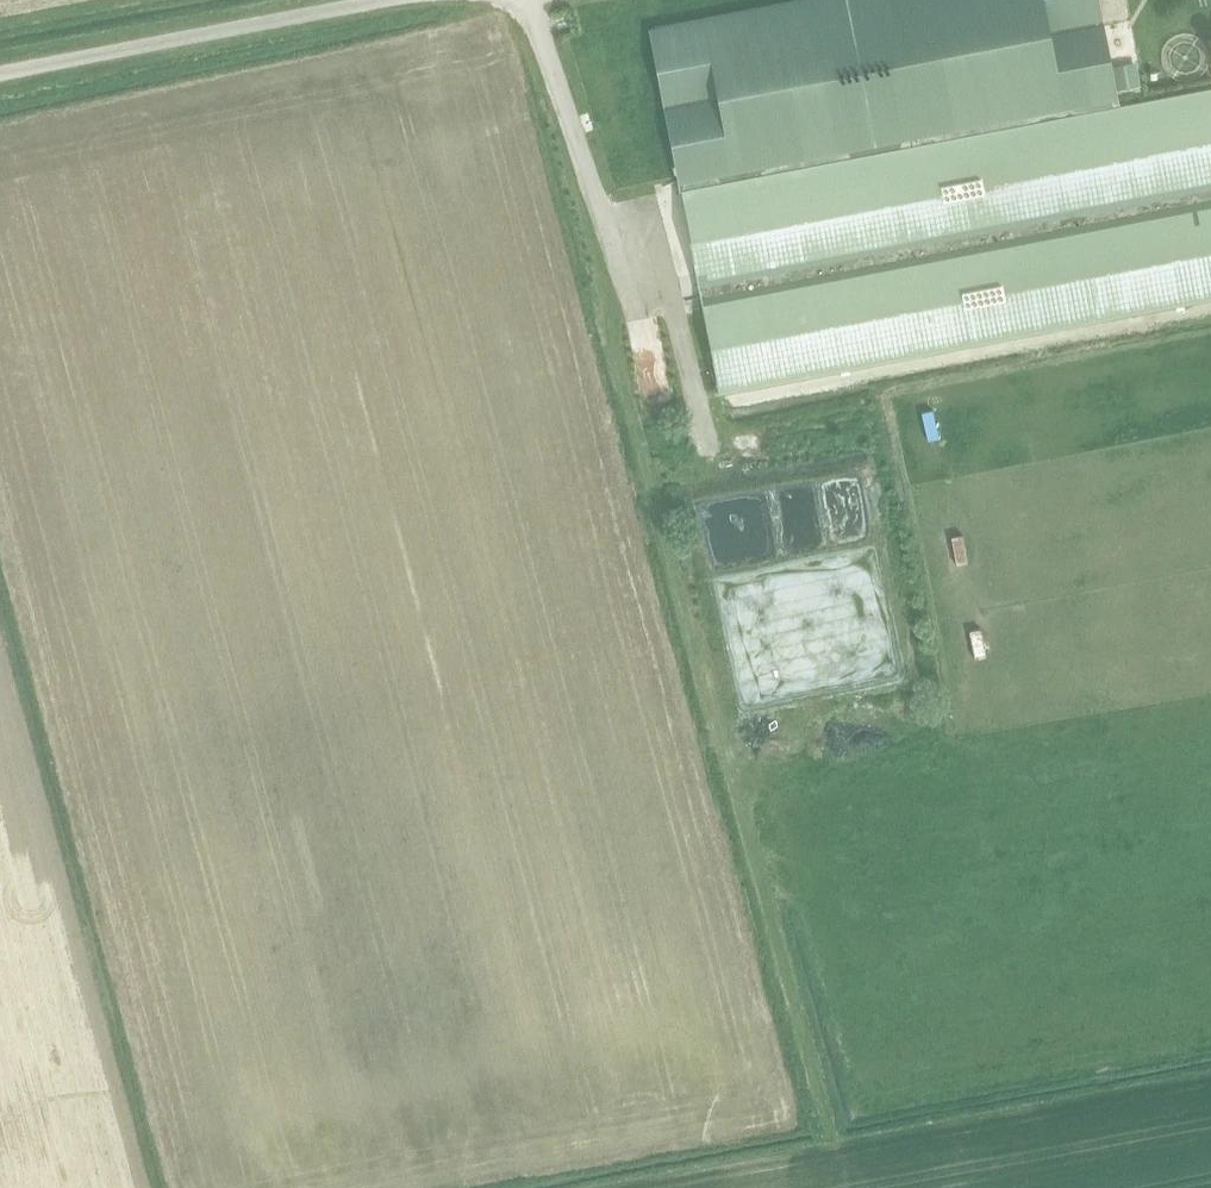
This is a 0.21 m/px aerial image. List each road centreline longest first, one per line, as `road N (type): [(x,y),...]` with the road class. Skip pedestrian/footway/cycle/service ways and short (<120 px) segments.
road 1 (unclassified): [(0,76),(402,0)]

